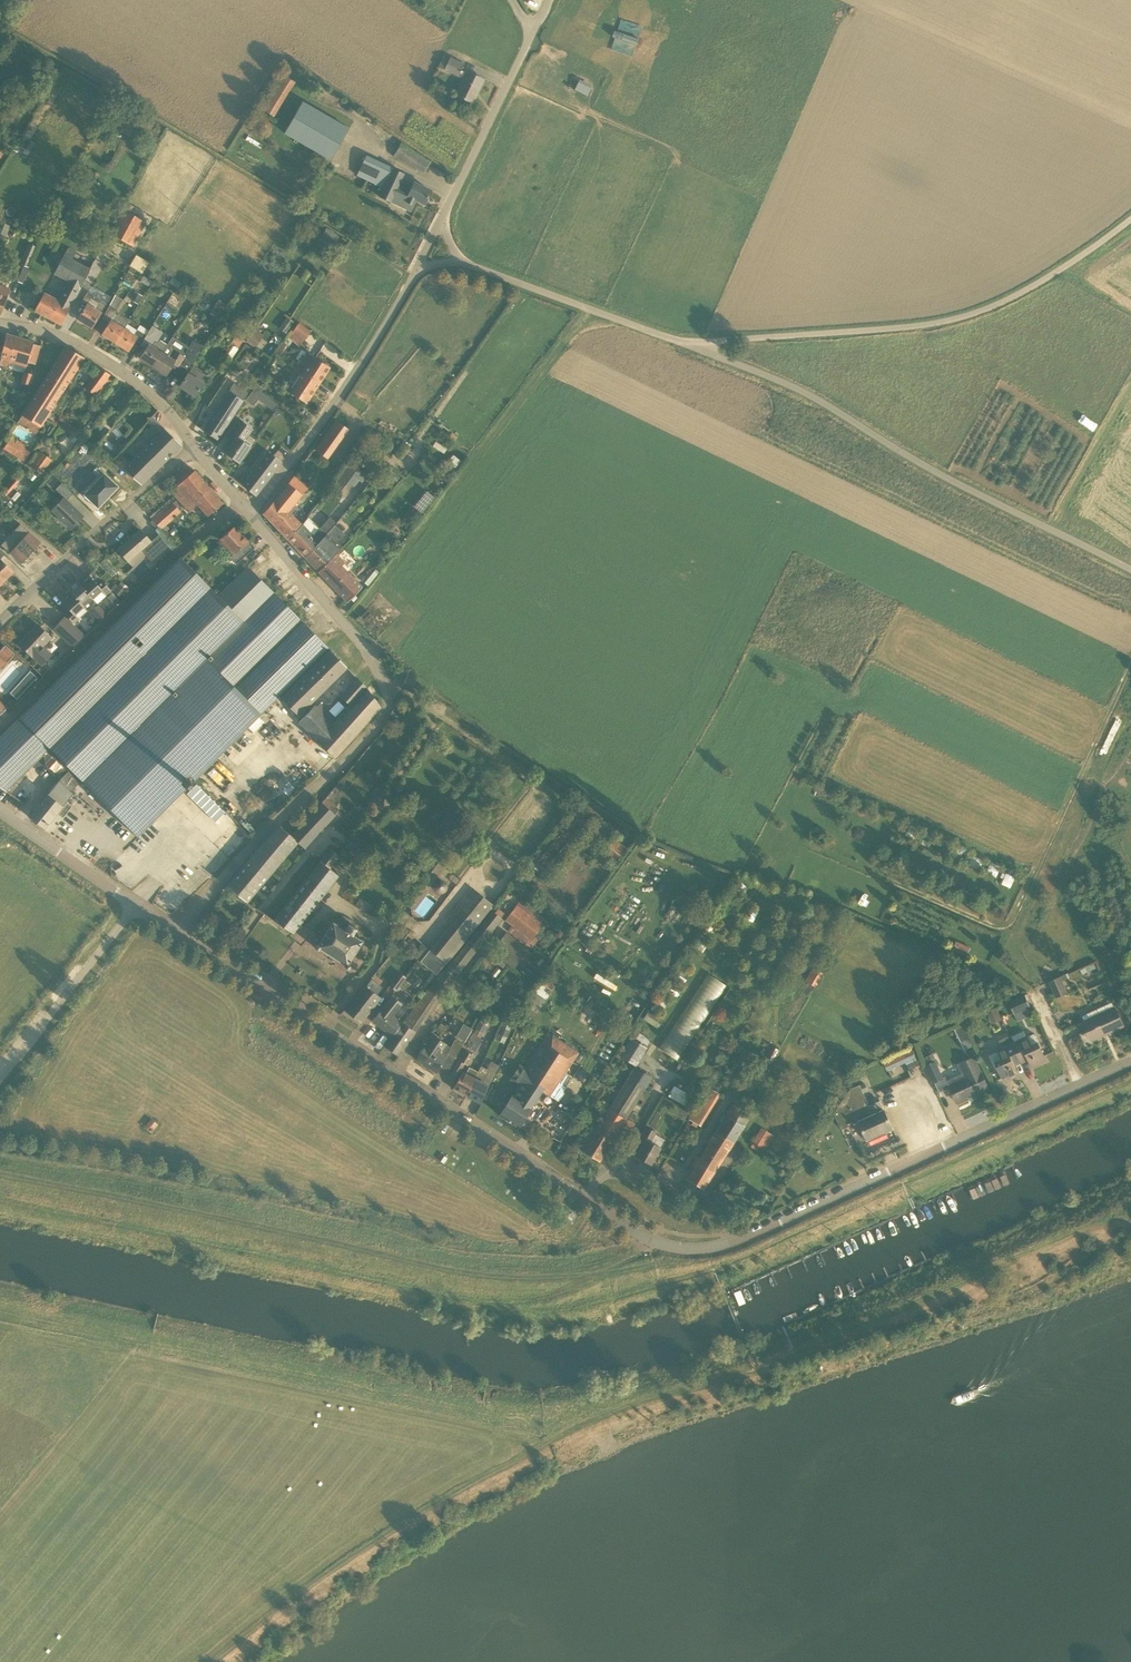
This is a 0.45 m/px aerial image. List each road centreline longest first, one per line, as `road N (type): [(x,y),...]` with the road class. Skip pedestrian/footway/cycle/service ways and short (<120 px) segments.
road 1 (unclassified): [(434,1100),(650,1239),(707,1249),(1079,1085)]
road 2 (track): [(212,1661),(300,1591),(478,1480),(599,1420),(730,1376)]
road 3 (unclassified): [(179,933),(258,840),(376,729),(388,706),(359,640),(249,513)]
road 4 (unclassified): [(1130,570),(957,482),(806,392),(684,342)]
road 5 (unclassified): [(684,342),(920,326),(967,315),(1039,282),(1130,217)]
road 6 (track): [(1004,936),(1130,649)]
road 7 (unclassified): [(434,1100),(179,933)]
road 8 (unclassified): [(249,513),(362,363),(420,266)]
road 9 (residential): [(0,622),(194,449)]
road 10 (unclassified): [(194,449),(174,417),(110,363),(60,337),(0,322)]
road 11 (unclassified): [(684,342),(462,261)]
road 12 (track): [(0,1084),(137,906)]
road 13 (unclassified): [(179,933),(0,811)]
road 14 (unclassified): [(440,227),(532,34)]

